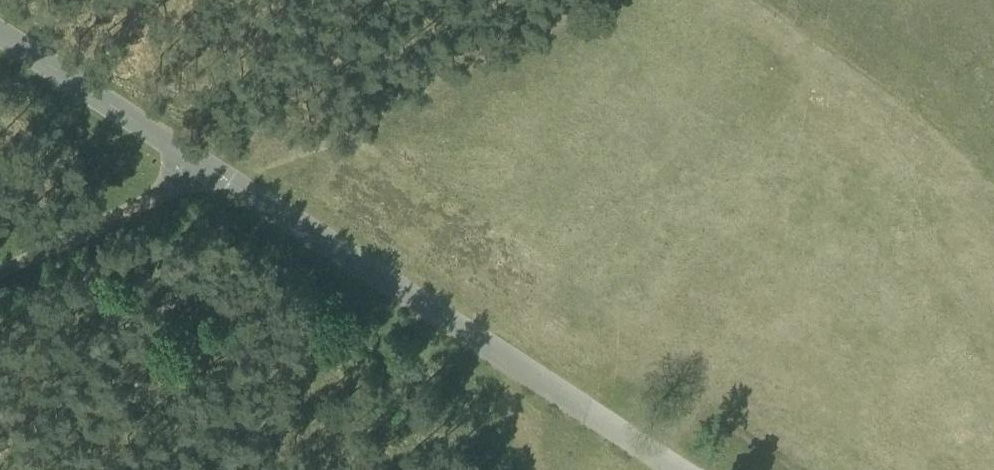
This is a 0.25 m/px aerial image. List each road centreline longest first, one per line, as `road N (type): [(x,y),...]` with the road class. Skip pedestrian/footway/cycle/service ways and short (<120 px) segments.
road 1 (track): [(218,171),(687,469)]
road 2 (track): [(619,0),(294,160),(227,176)]
road 3 (track): [(0,28),(218,171)]
road 4 (track): [(218,171),(0,270)]

